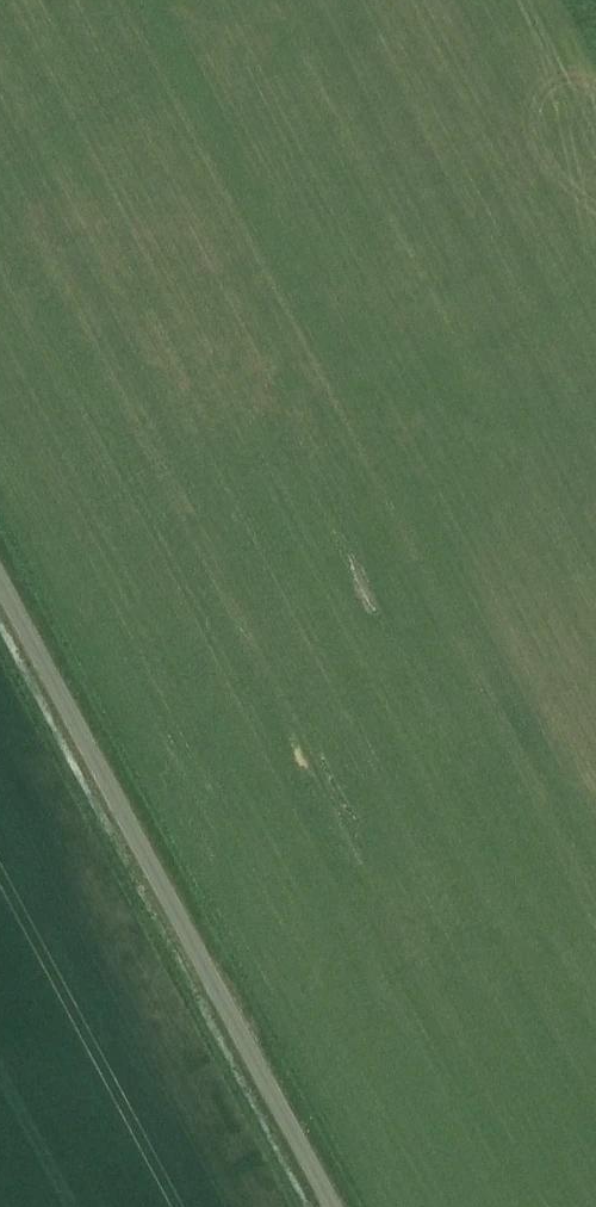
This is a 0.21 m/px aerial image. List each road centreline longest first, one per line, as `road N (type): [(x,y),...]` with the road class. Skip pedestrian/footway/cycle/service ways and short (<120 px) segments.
road 1 (unclassified): [(333,1206),(0,581)]

